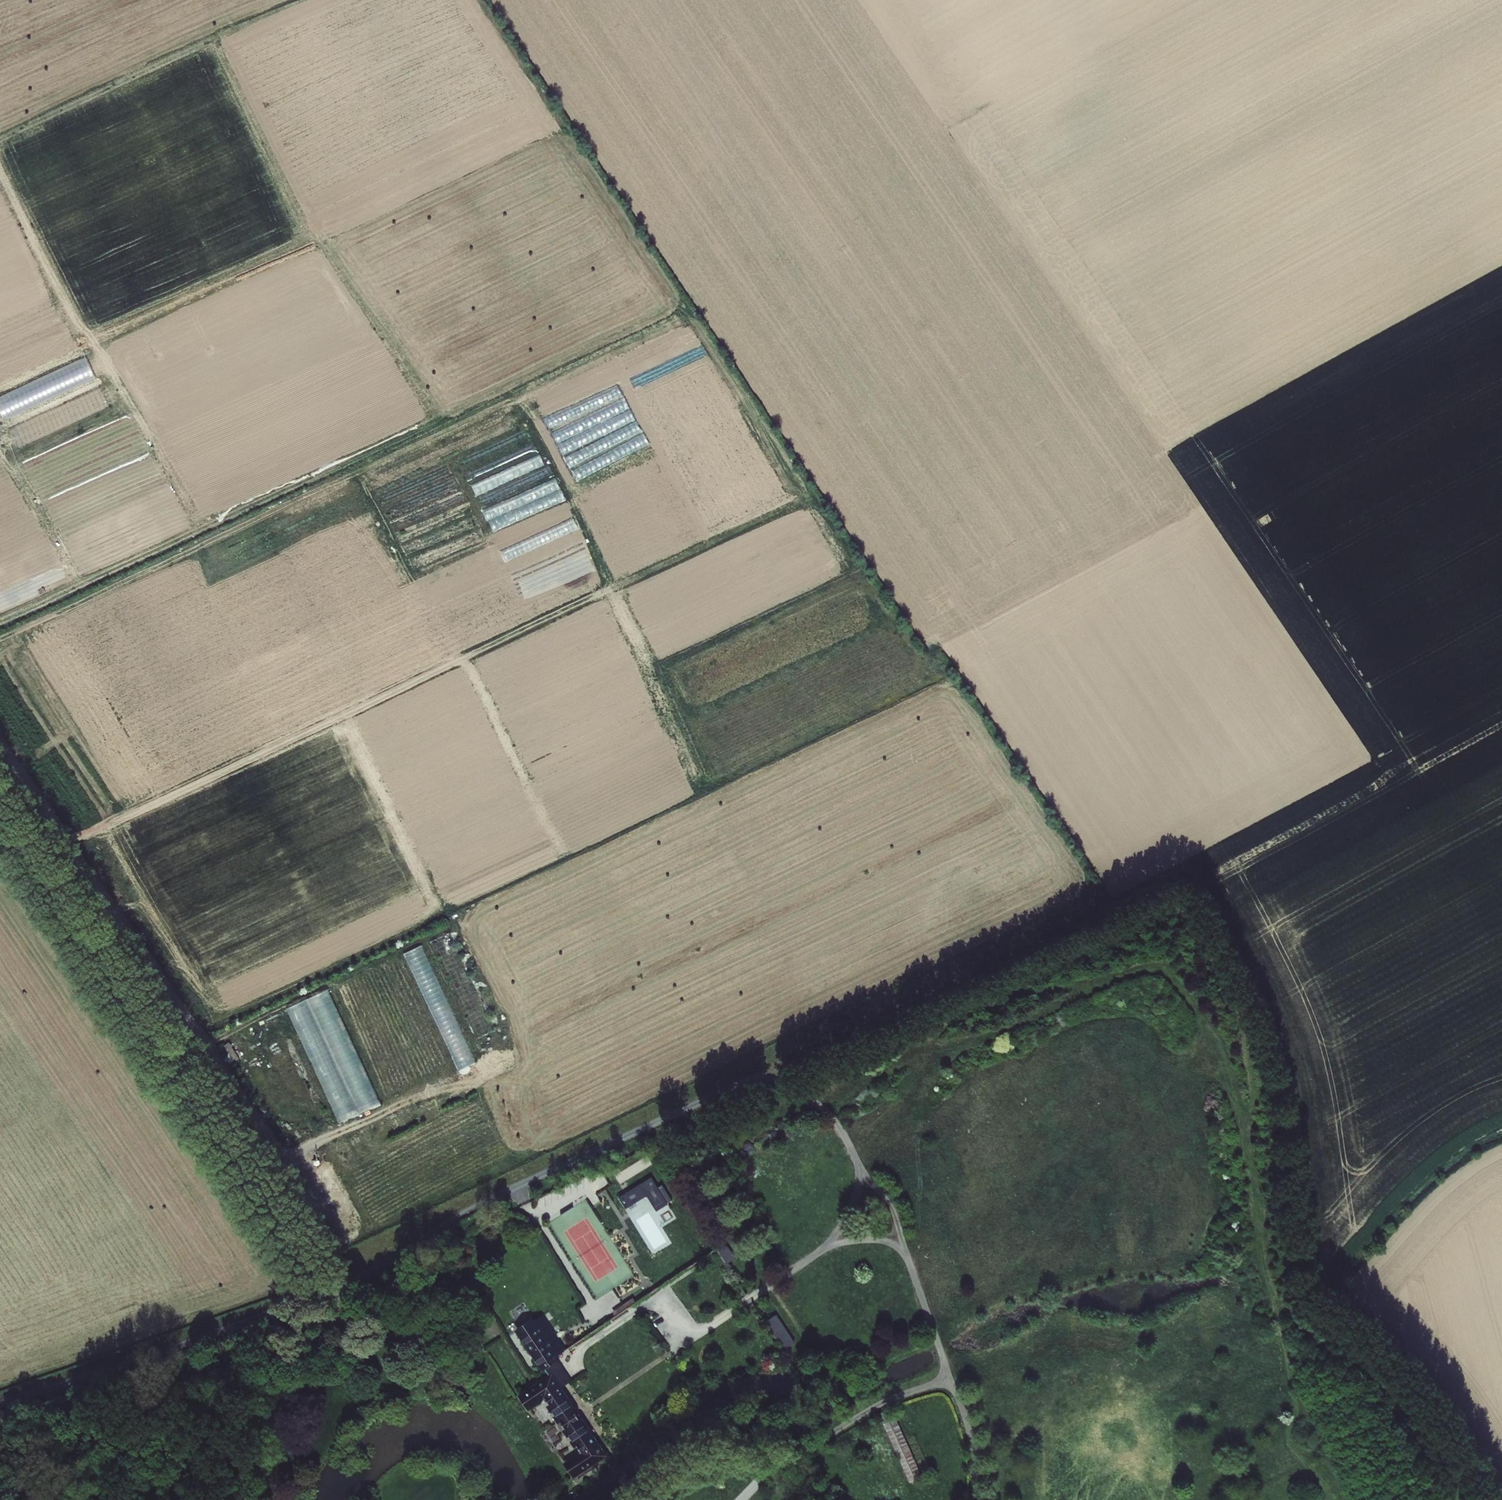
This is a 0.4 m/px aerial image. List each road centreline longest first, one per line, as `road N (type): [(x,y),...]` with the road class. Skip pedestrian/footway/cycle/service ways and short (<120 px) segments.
road 1 (track): [(760,1078),(1161,886),(1196,889),(1249,967),(1289,1066),(1328,1288),(1440,1401),(1489,1499)]
road 2 (track): [(319,1306),(0,832)]

